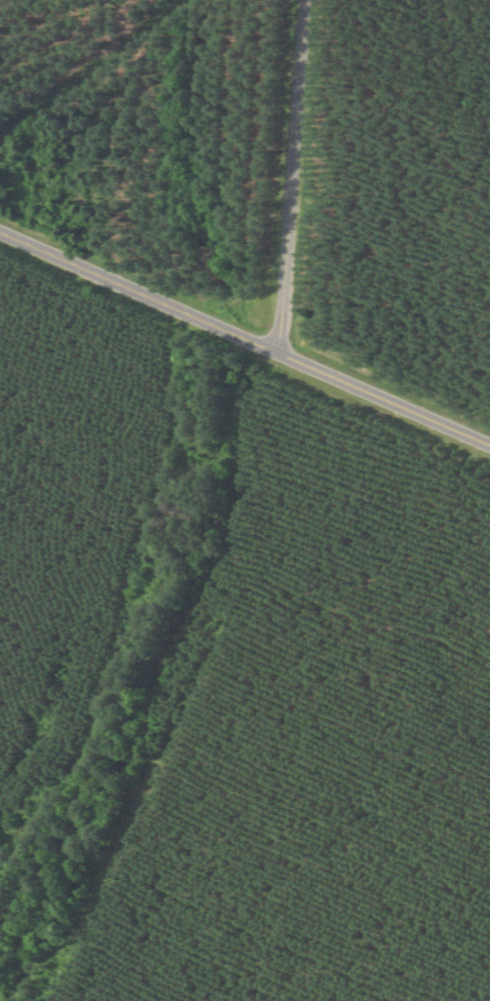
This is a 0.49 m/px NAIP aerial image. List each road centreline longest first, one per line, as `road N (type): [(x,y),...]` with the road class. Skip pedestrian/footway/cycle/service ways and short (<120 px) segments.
road 1 (secondary): [(489,460),(0,248)]
road 2 (residential): [(279,366),(310,0)]

